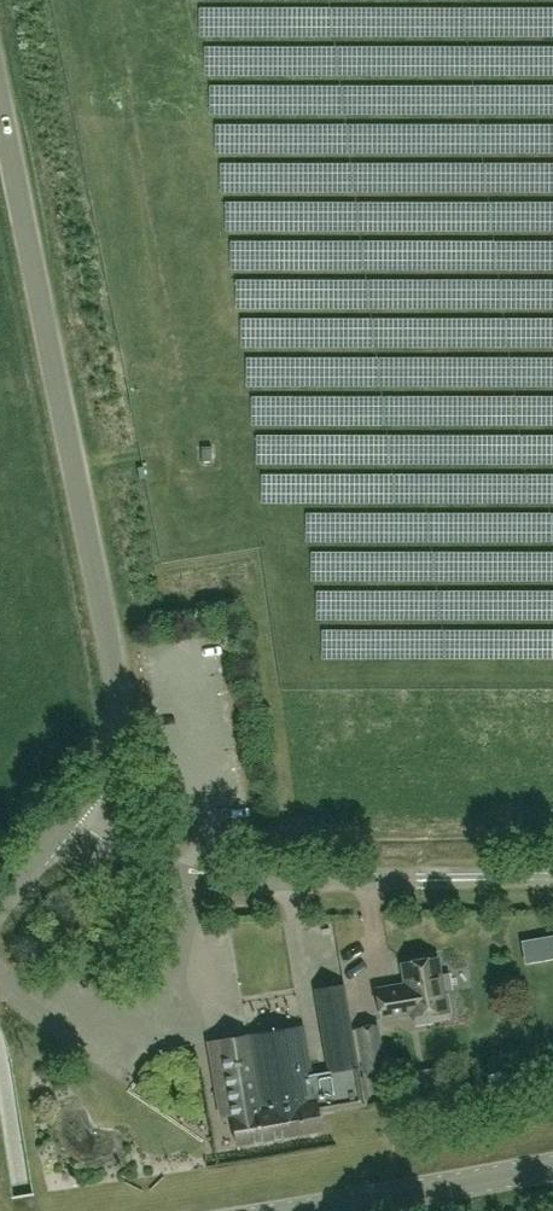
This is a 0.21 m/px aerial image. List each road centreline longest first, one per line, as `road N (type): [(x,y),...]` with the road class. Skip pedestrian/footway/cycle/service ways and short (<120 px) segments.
road 1 (unclassified): [(72,817),(112,755),(119,698),(0,105)]
road 2 (unclassified): [(72,817),(130,856),(219,880),(552,879)]
road 3 (tertiary): [(288,1210),(552,1168)]

